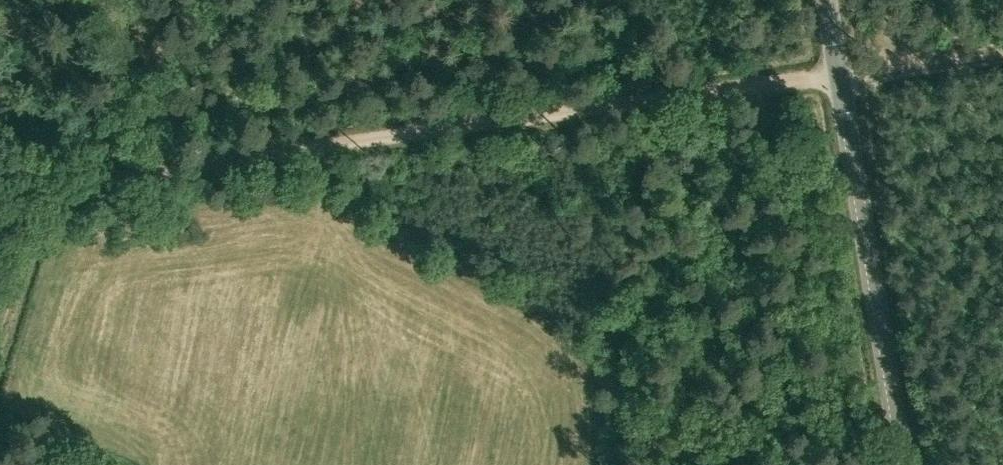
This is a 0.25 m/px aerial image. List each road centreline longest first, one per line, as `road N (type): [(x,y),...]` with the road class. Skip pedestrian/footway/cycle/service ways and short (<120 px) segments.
road 1 (track): [(732,89),(51,183)]
road 2 (tertiary): [(904,464),(826,0)]
road 3 (track): [(51,183),(0,345)]
road 4 (track): [(839,74),(1002,50)]

